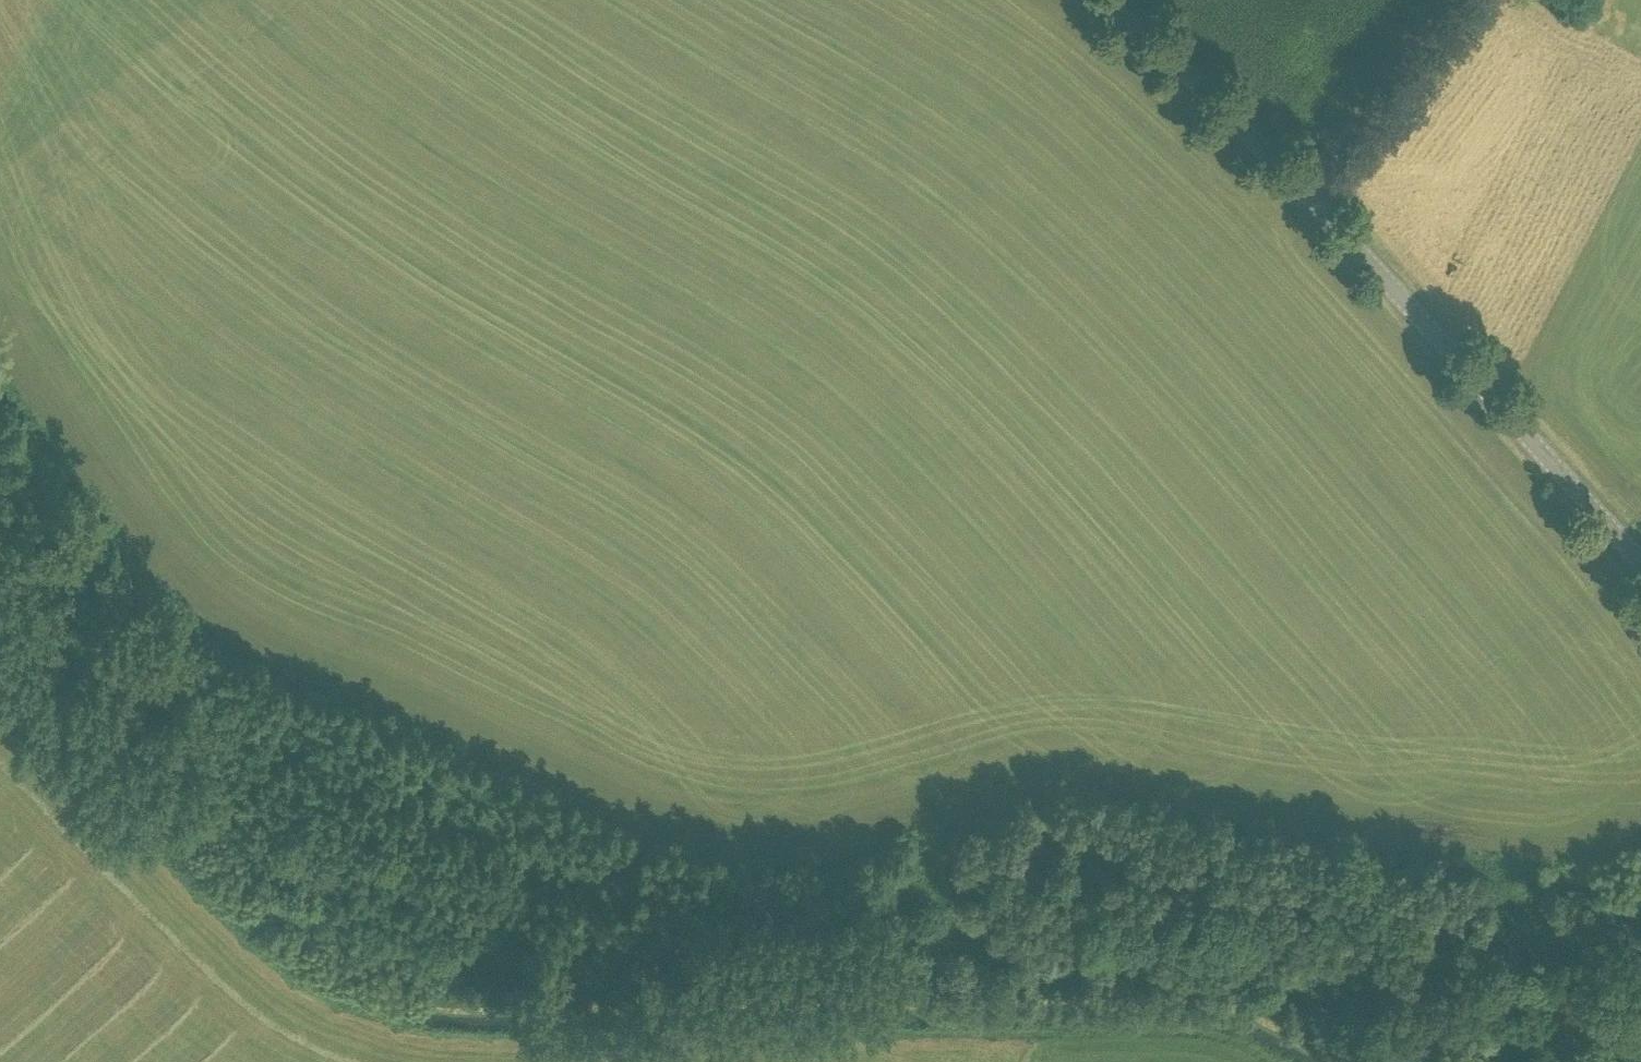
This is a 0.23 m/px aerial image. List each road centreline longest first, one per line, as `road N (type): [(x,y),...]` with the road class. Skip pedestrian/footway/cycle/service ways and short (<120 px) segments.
road 1 (tertiary): [(1640,558),(1300,180)]
road 2 (tertiary): [(1300,180),(1096,0)]
road 3 (unclassified): [(1300,180),(1434,0)]

